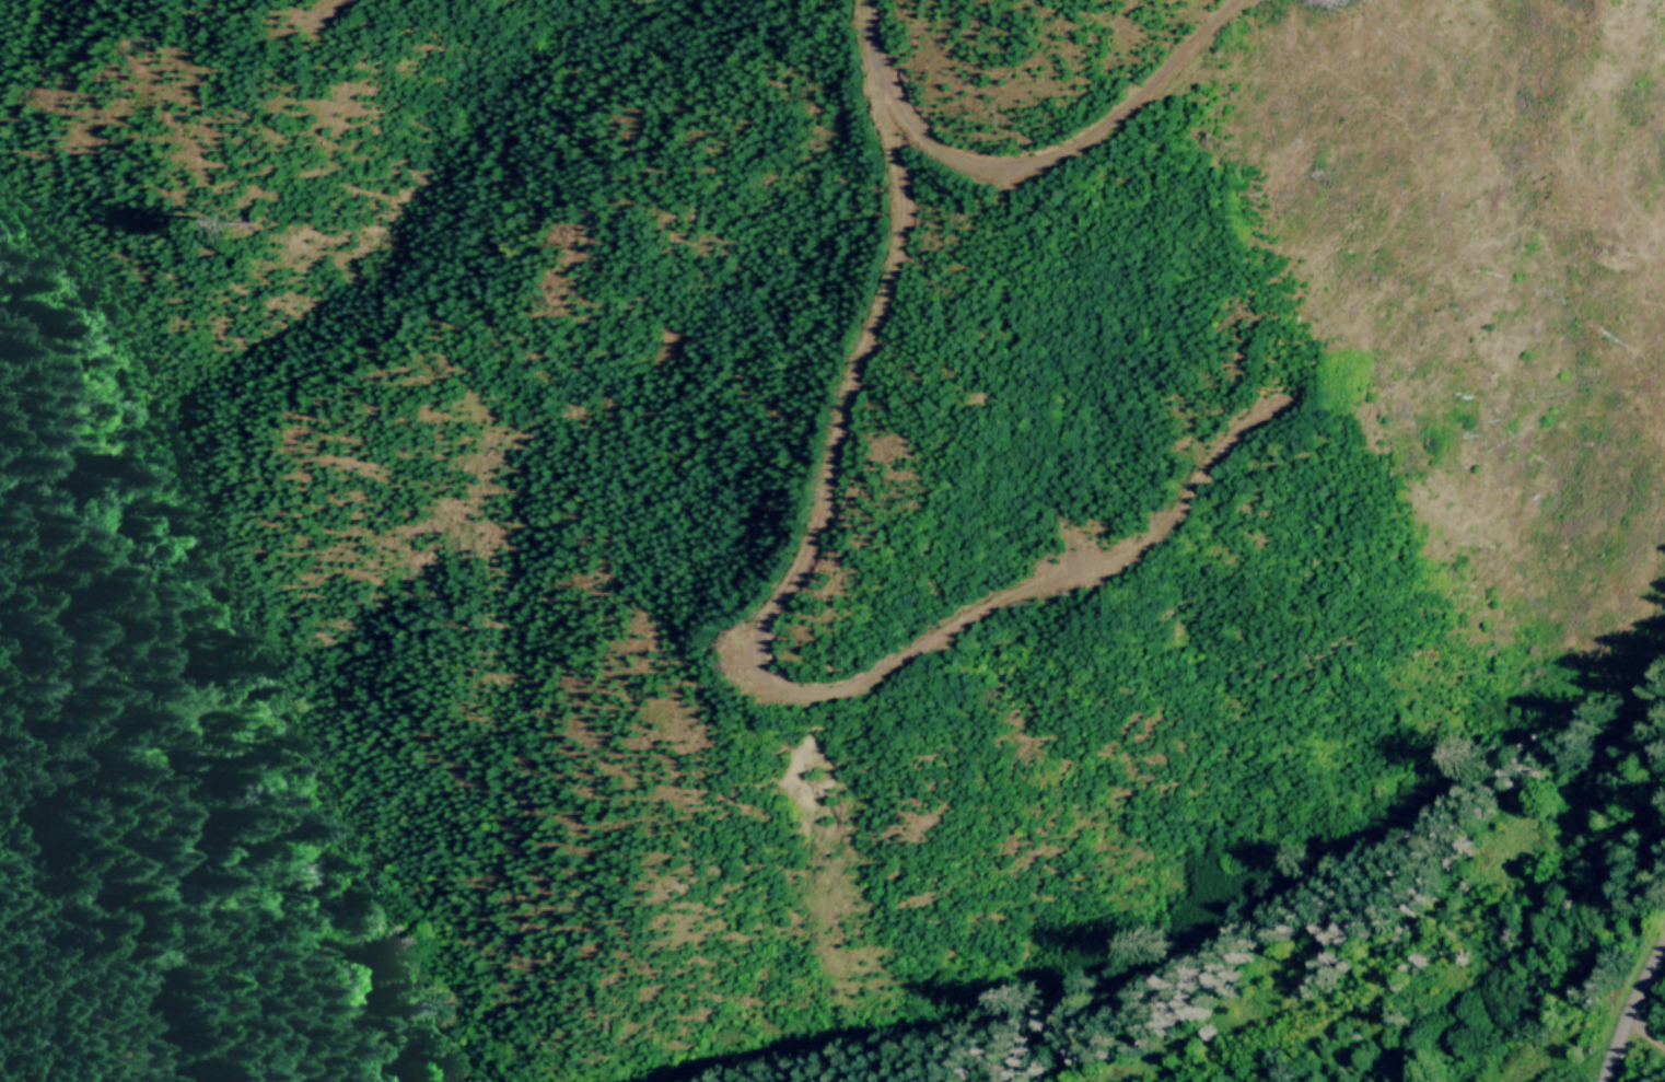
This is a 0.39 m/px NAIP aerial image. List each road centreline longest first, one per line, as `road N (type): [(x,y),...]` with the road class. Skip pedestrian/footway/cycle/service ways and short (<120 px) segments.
road 1 (residential): [(1597,1081),(1664,928)]

